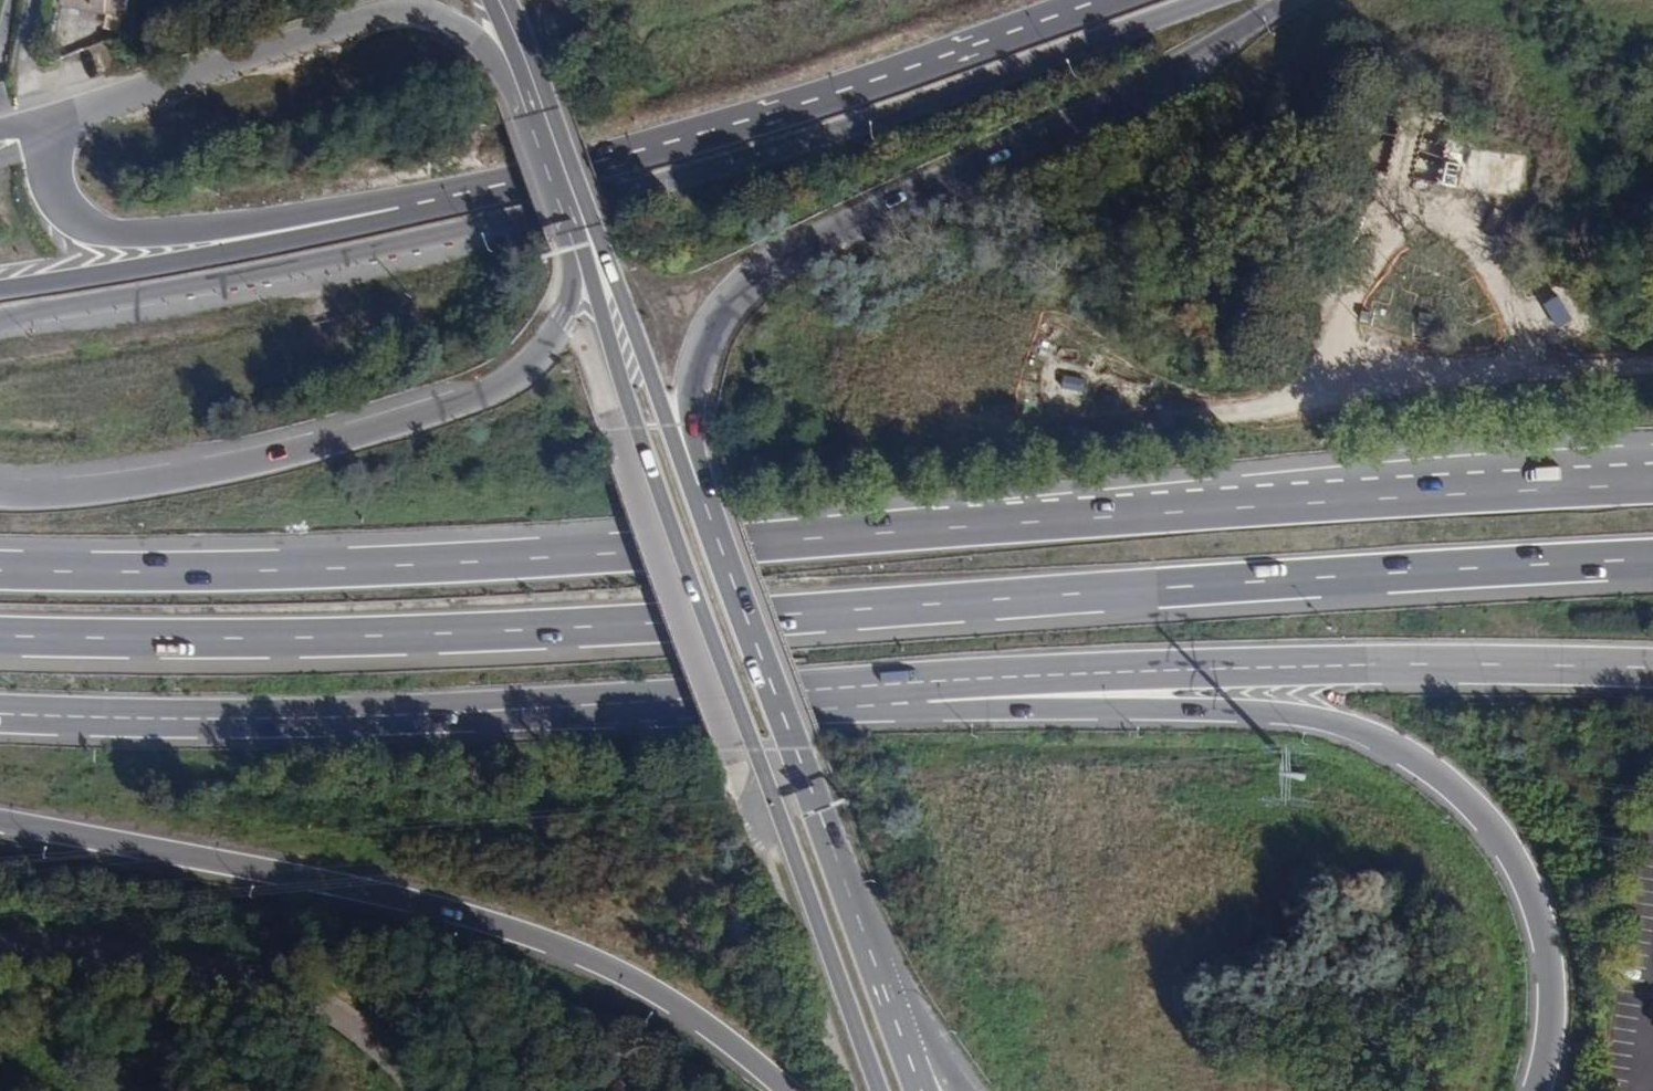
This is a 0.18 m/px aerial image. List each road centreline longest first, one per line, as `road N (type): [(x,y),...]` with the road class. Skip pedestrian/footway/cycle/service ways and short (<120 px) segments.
road 1 (trunk): [(1652,479),(1342,494),(568,557),(0,568)]
road 2 (trunk): [(0,637),(143,646),(581,629),(1652,563)]
road 3 (secondary): [(0,319),(469,230),(1190,0)]
road 4 (trunk): [(865,682),(934,706),(1283,714),(1367,736),(1448,789),(1508,855),(1539,931),(1548,999),(1530,1090)]
road 5 (secondary): [(586,229),(646,457),(874,1090)]
road 6 (trunk): [(0,713),(124,718),(865,682)]
road 7 (trunk): [(0,821),(333,882),(550,944),(621,973),(707,1026),(785,1090)]
road 8 (secondary): [(682,454),(686,389),(718,312),(779,254),(1180,66),(1296,0)]
road 9 (motorway): [(865,682),(1250,668),(1652,675)]
road 10 (secondary): [(586,229),(562,313),(506,385),(425,420),(258,470),(69,498),(0,498)]
road 11 (secondary): [(1087,0),(523,182)]
road 12 (secondary): [(879,979),(682,454)]
road 13 (trunk): [(523,182),(463,207),(0,285)]
road 14 (secondary): [(523,182),(150,243),(102,237),(73,219),(51,185),(46,153)]
road 15 (secondary): [(50,128),(78,109),(402,19),(453,27),(538,91)]
road 16 (unclassified): [(426,1090),(359,1018),(266,965),(133,933),(35,919),(0,925)]
road 17 (secondary): [(682,454),(586,229)]
road 18 (secondary): [(586,229),(538,91)]
road 19 (trunk): [(958,1090),(879,979)]

